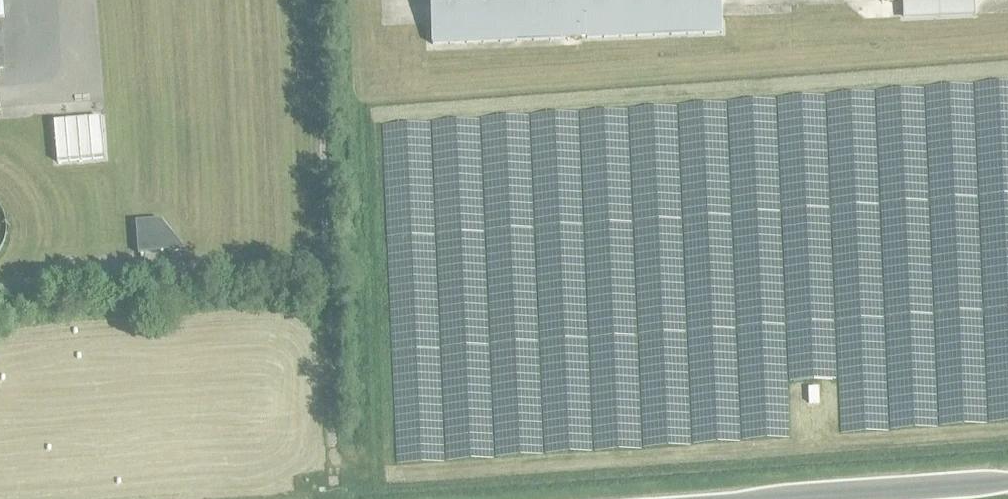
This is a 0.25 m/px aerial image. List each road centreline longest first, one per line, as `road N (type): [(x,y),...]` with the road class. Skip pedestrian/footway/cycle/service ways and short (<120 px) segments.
road 1 (unclassified): [(731,498),(1007,480)]

